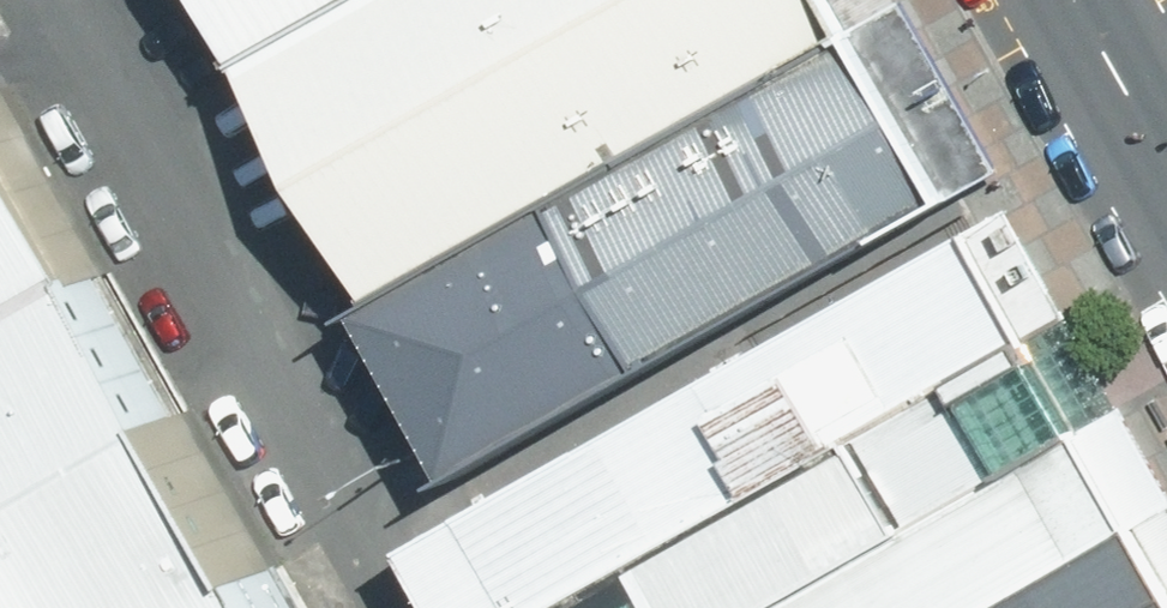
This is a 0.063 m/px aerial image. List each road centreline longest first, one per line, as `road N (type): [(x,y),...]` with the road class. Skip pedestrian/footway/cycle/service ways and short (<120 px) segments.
road 1 (primary): [(1166,175),(1067,0)]

